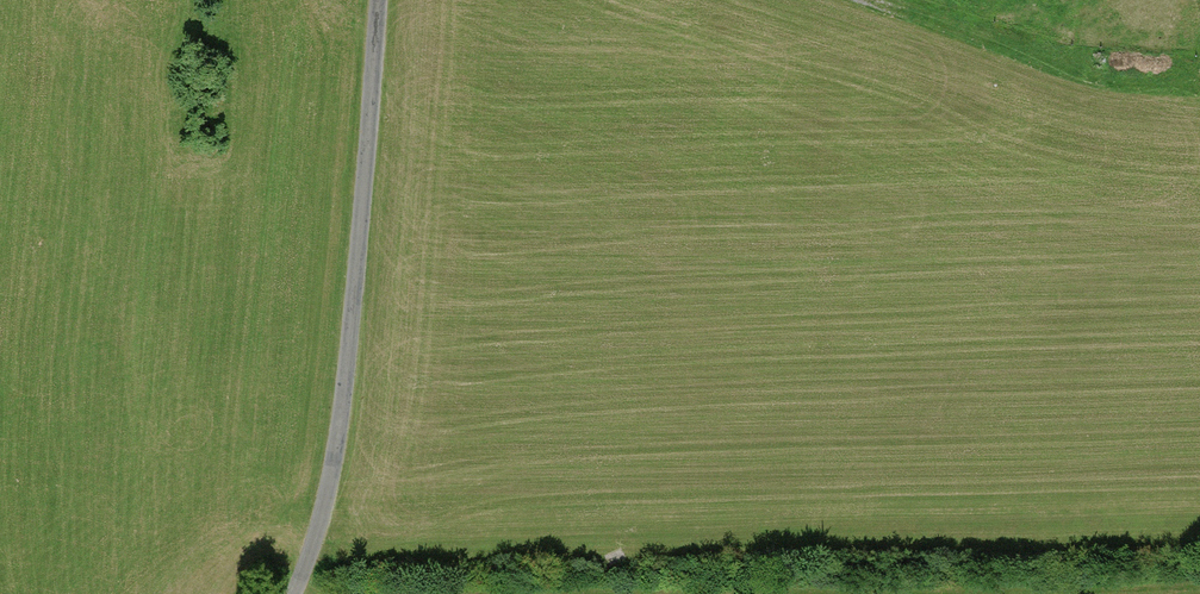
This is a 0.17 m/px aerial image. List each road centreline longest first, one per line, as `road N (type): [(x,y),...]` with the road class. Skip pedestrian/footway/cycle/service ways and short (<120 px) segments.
road 1 (track): [(315,533),(400,552),(1199,525)]
road 2 (unclassified): [(291,593),(331,475),(352,322),(376,0)]
road 3 (track): [(1128,65),(1059,55),(869,0)]

